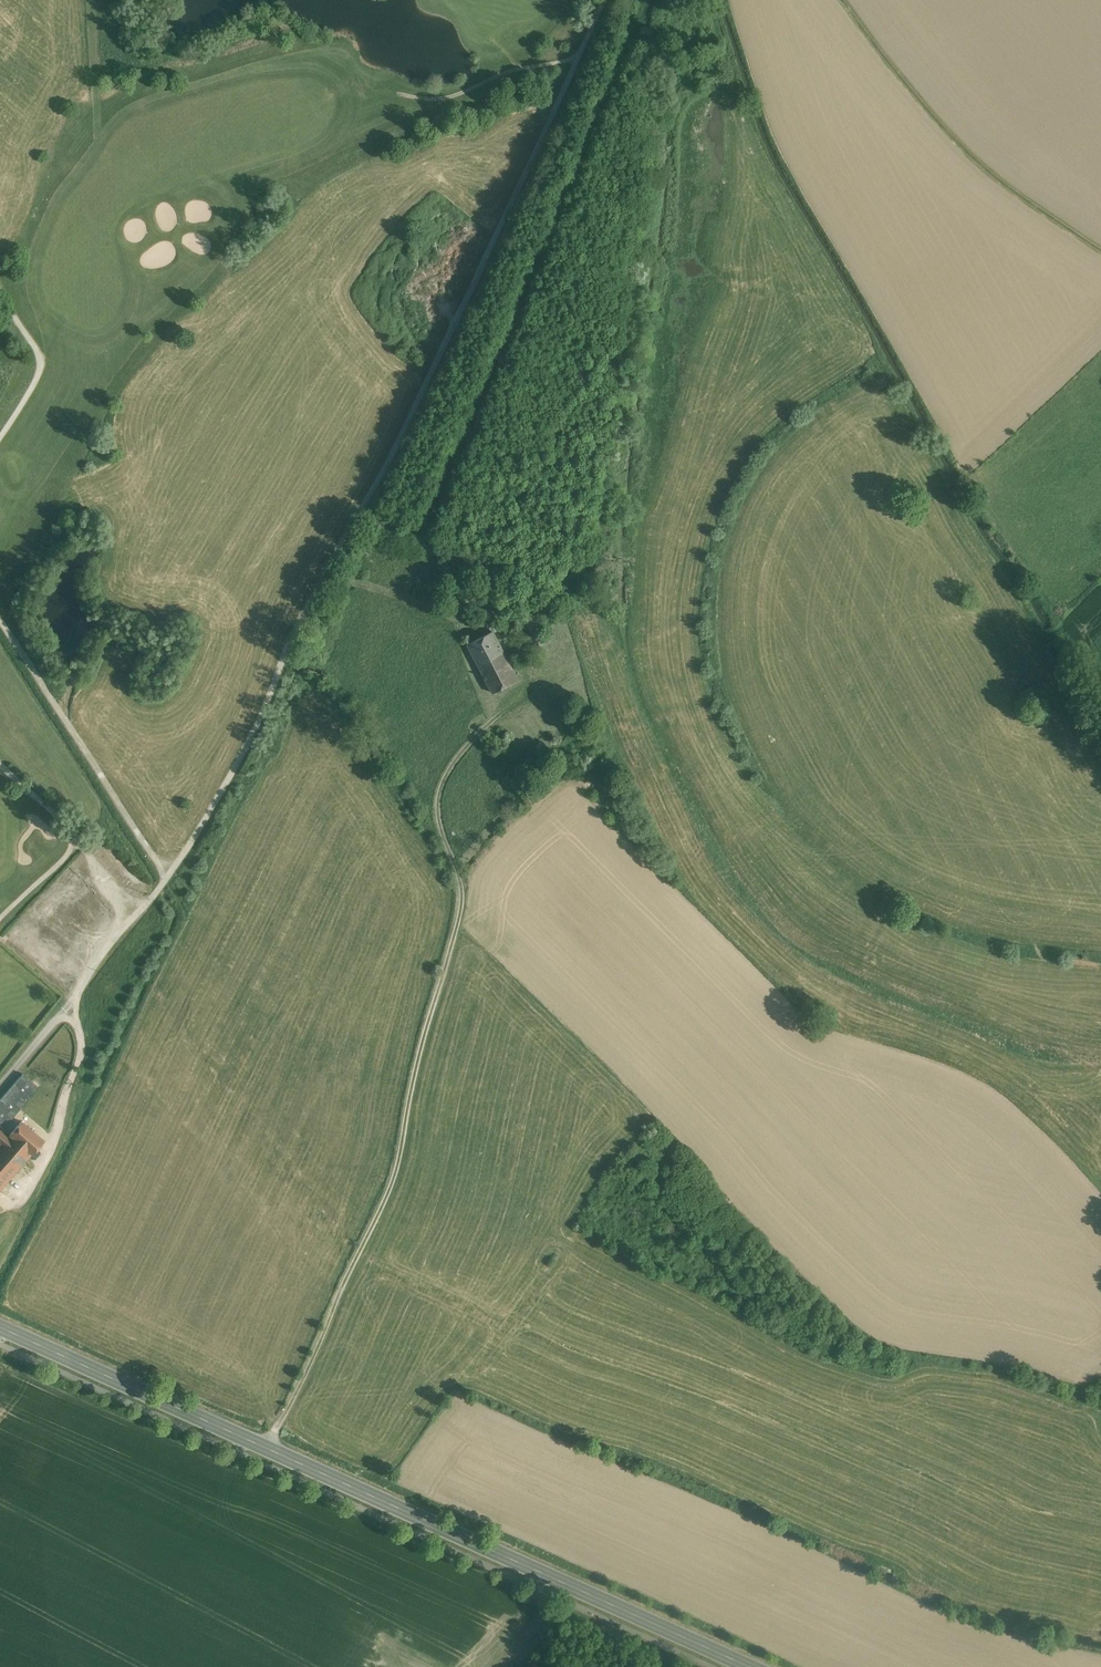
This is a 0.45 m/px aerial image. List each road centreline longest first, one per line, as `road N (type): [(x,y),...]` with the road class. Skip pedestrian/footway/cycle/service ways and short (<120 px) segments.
road 1 (primary): [(12,1332),(749,1666)]

